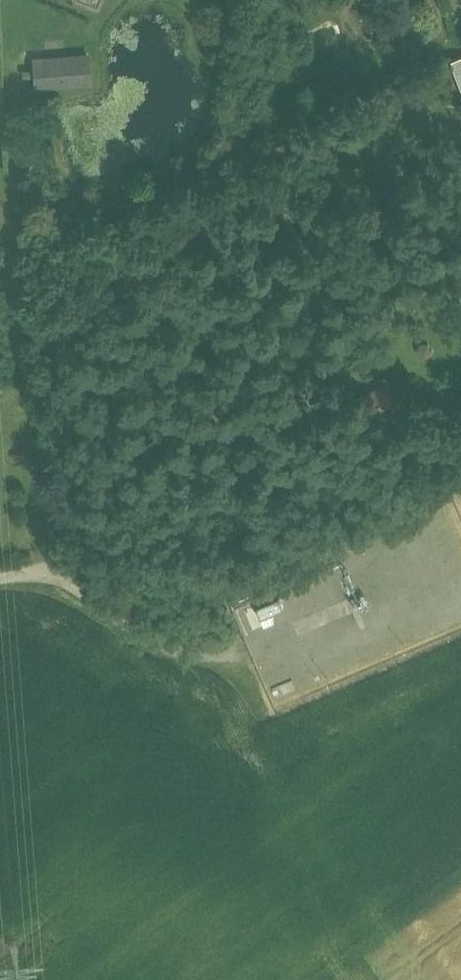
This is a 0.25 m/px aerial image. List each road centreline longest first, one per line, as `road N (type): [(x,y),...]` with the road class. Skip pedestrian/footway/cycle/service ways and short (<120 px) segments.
road 1 (track): [(0,576),(56,563),(460,401)]

